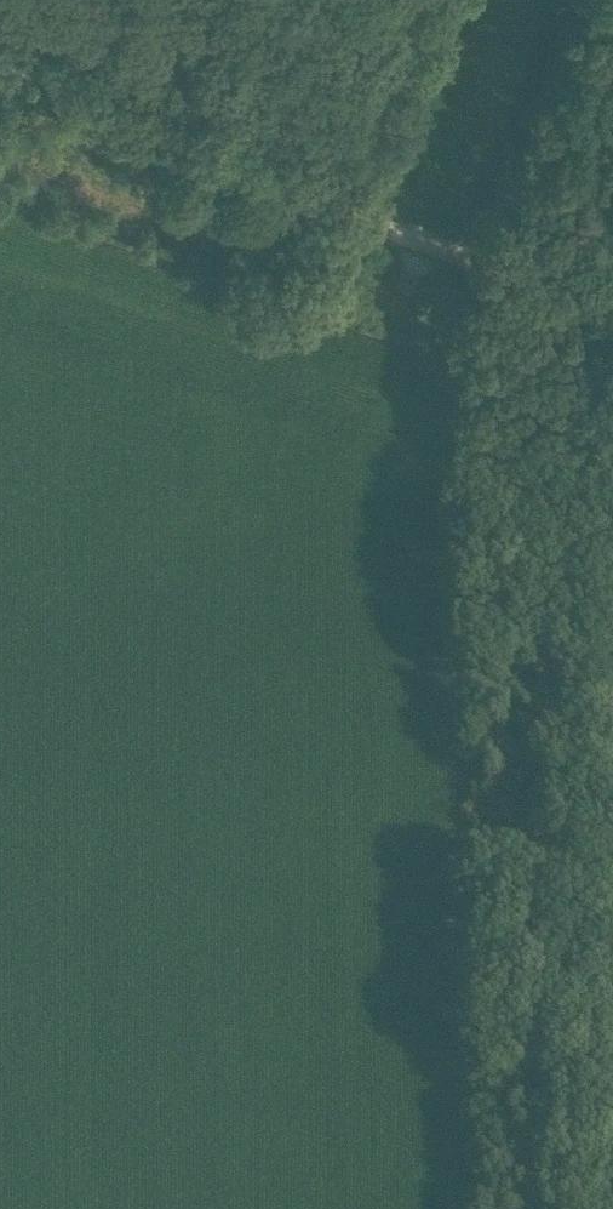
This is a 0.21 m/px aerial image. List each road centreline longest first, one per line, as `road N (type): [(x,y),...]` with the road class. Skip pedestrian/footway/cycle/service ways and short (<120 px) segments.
road 1 (unclassified): [(550,1208),(541,790),(550,659),(559,589),(612,443)]
road 2 (unclassified): [(612,310),(271,177),(347,0)]
road 3 (track): [(0,72),(271,177)]

